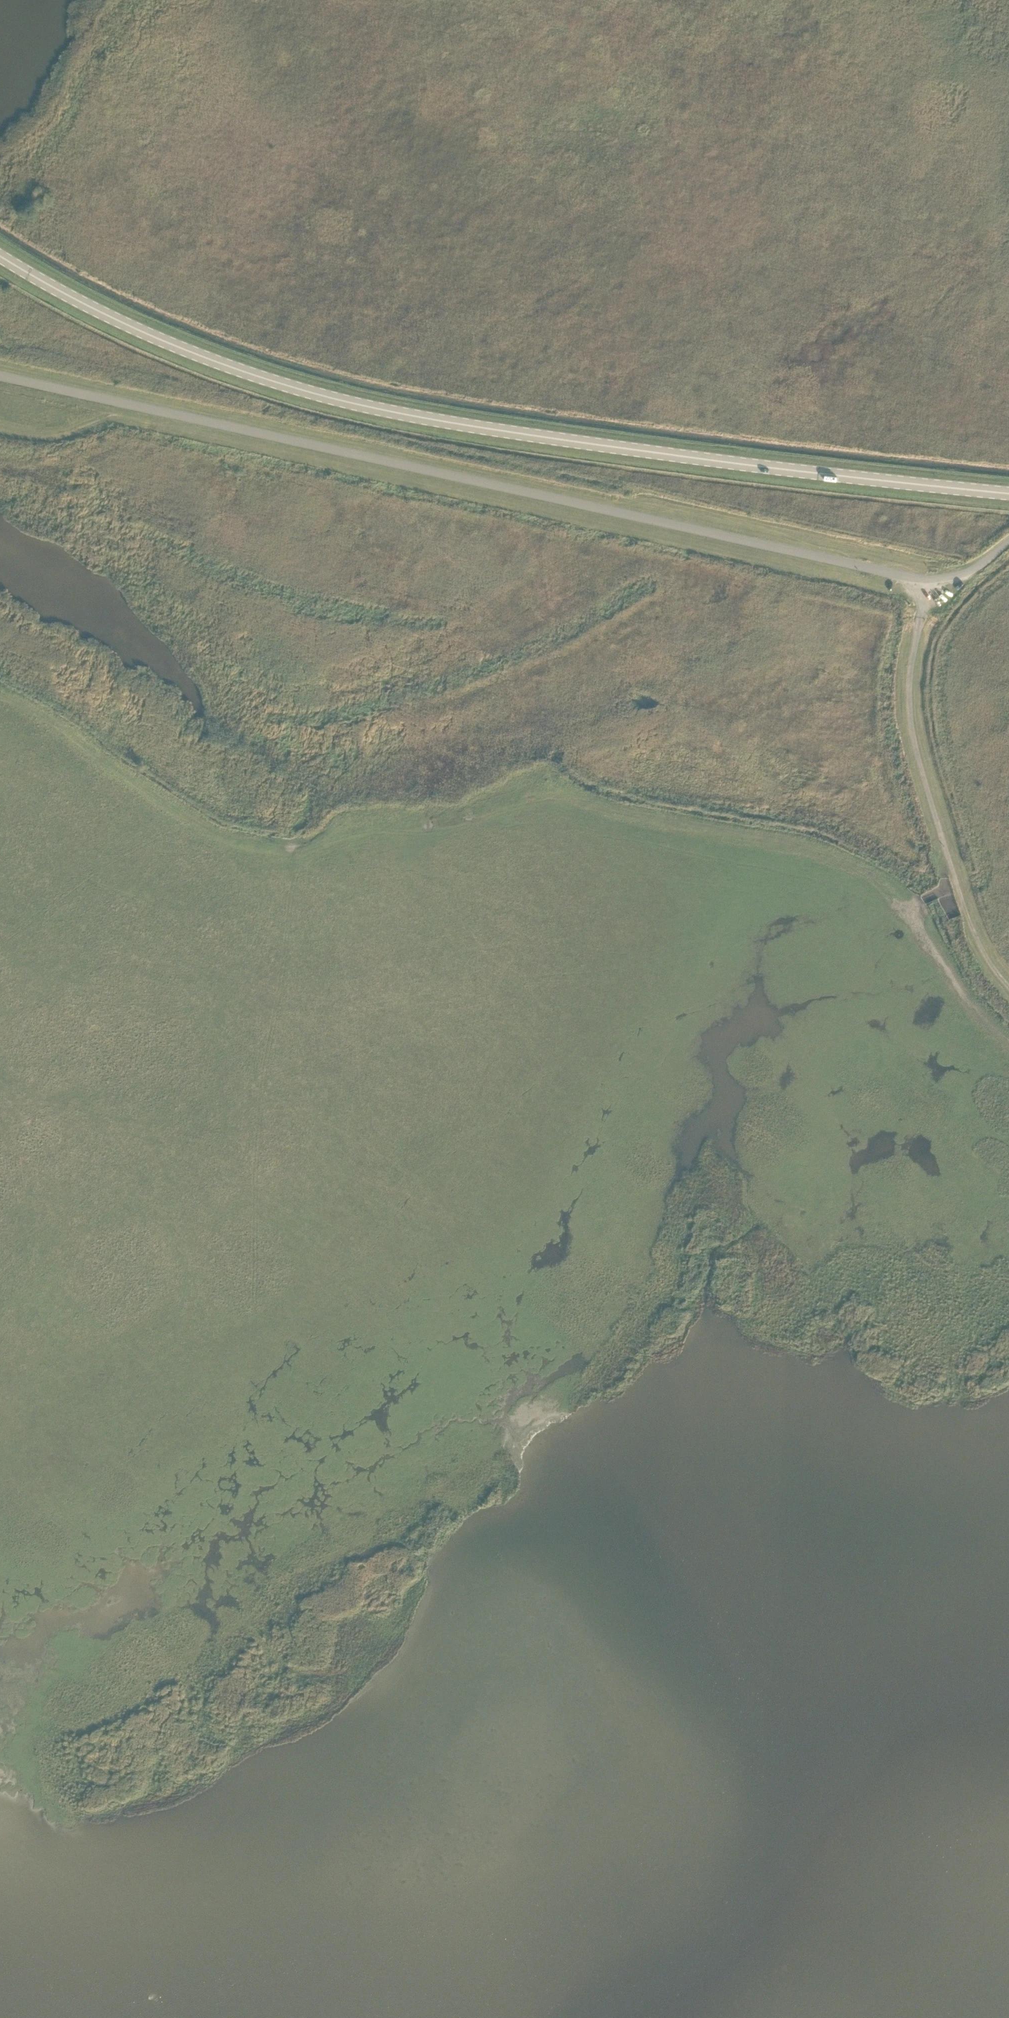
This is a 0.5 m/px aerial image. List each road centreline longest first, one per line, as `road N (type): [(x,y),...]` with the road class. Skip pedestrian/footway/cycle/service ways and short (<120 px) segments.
road 1 (primary): [(1008,492),(408,415),(220,363),(0,255)]
road 2 (unclassified): [(913,577),(0,377)]
road 3 (track): [(1008,987),(965,909),(921,764),(910,702),(922,607),(913,577)]

